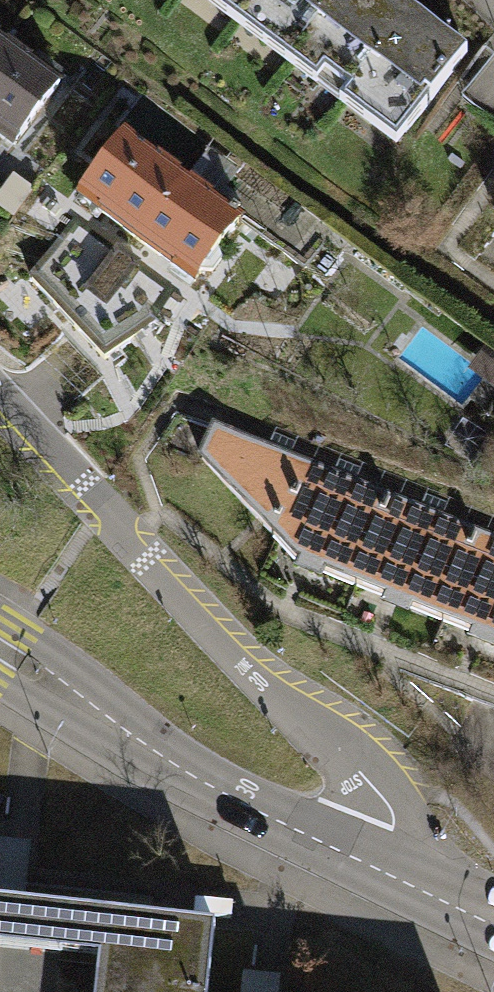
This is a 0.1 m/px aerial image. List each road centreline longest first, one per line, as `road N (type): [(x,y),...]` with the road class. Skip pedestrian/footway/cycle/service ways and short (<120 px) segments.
road 1 (residential): [(379,869),(394,828),(380,802),(0,407)]
road 2 (tertiary): [(0,652),(154,759),(379,869)]
road 3 (tertiary): [(379,869),(493,922)]

